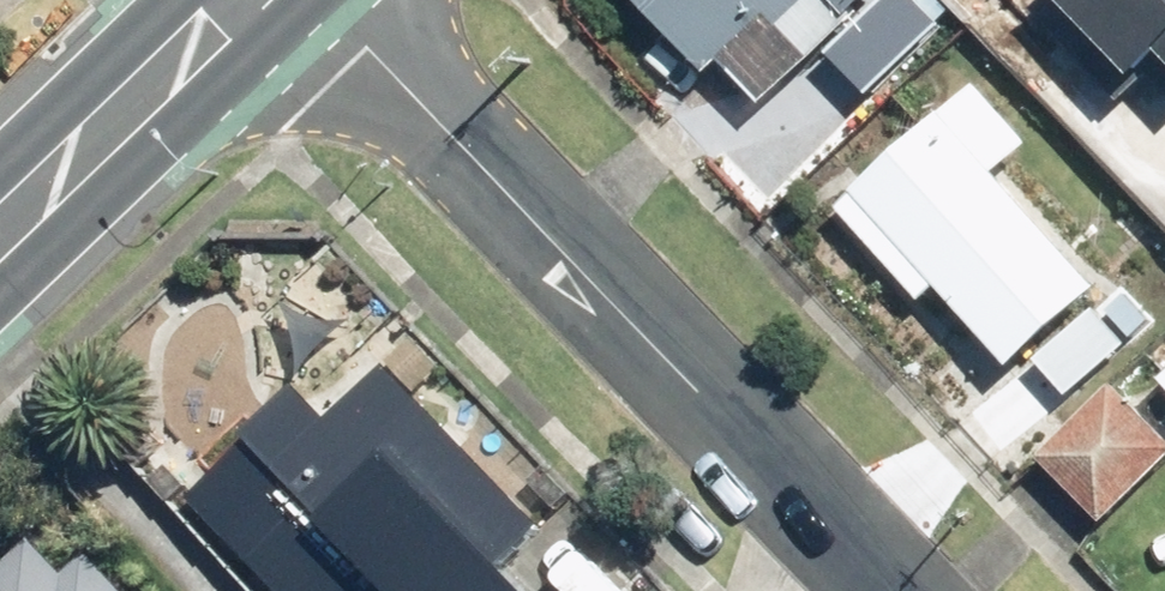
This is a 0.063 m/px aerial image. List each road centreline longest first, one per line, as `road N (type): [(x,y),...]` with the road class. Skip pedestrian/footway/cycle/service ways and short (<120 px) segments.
road 1 (residential): [(353,0),(915,590)]
road 2 (primary): [(0,237),(253,0)]

